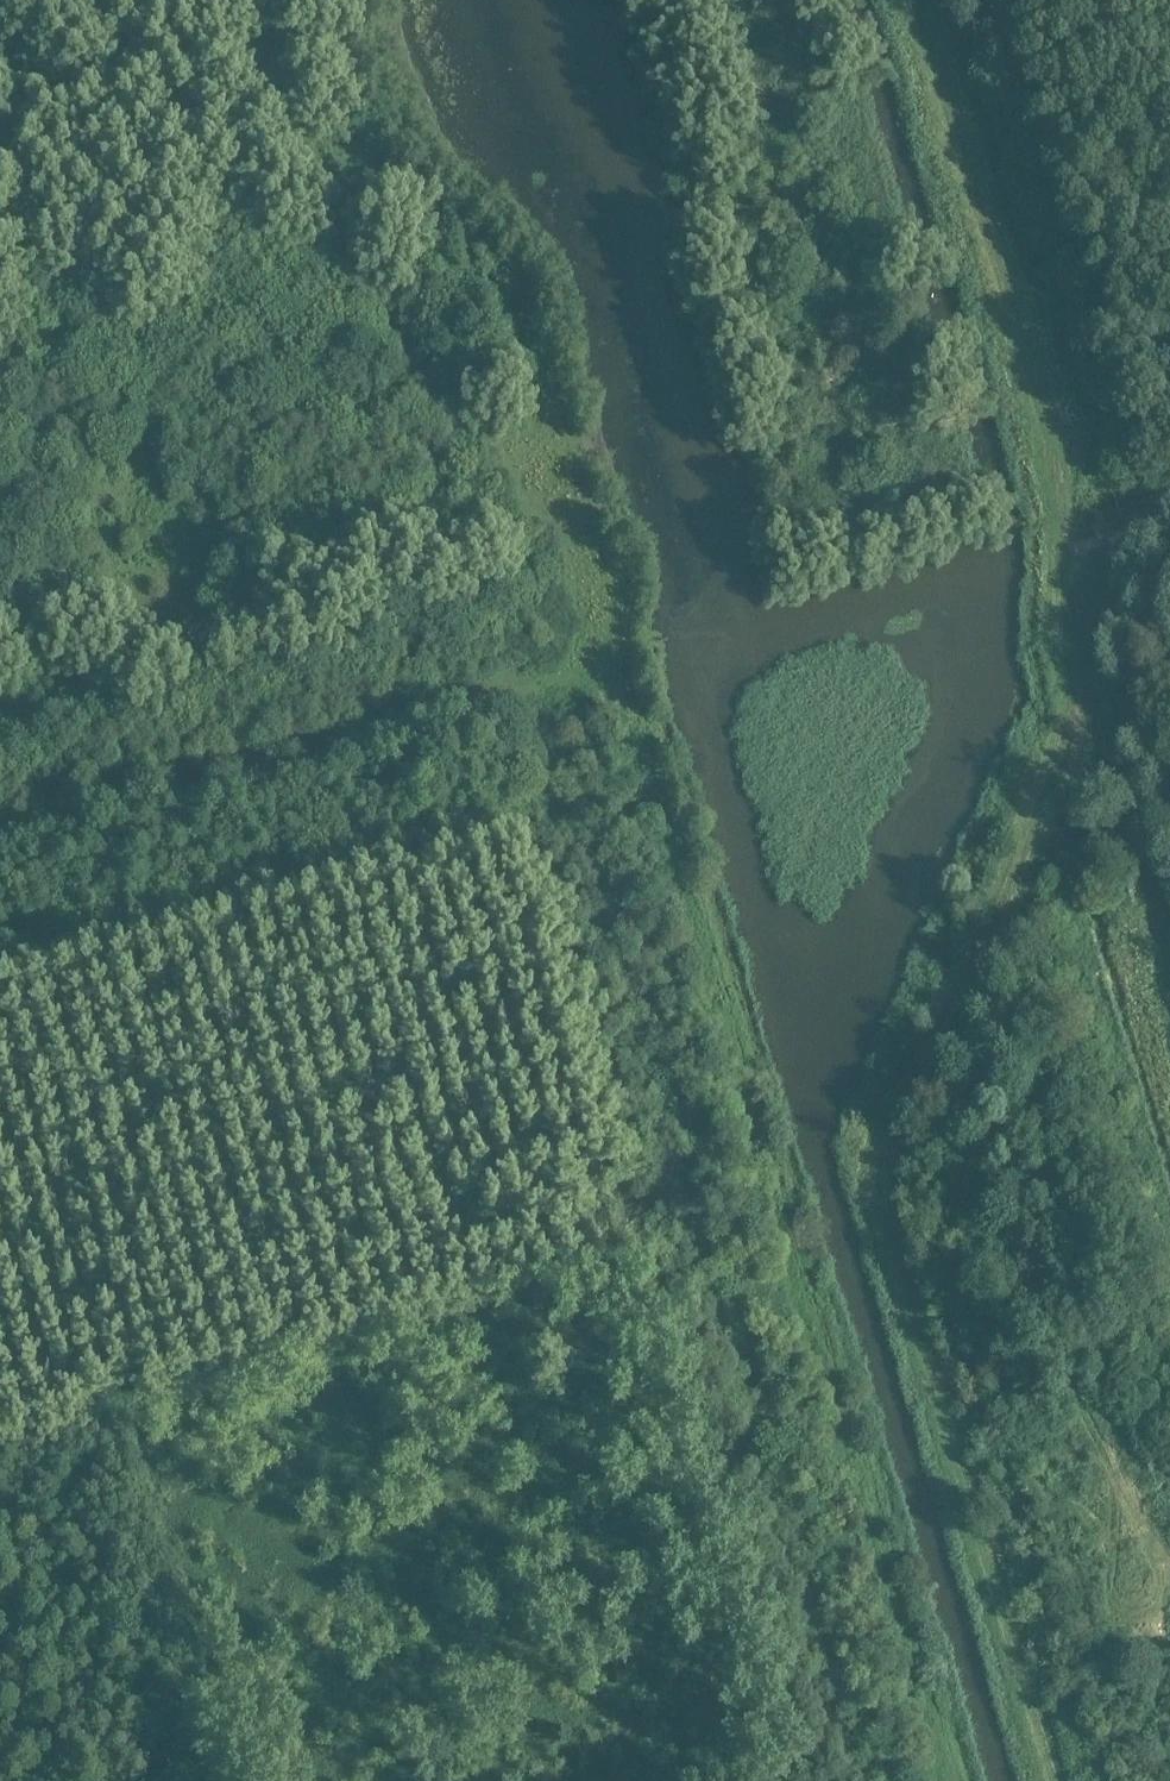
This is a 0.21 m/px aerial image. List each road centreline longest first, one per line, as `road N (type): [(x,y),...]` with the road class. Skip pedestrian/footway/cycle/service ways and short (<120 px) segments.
road 1 (track): [(1053,1780),(876,1187),(923,1038),(1077,702),(1059,569)]
road 2 (track): [(926,0),(1036,371),(1056,458),(1059,569)]

